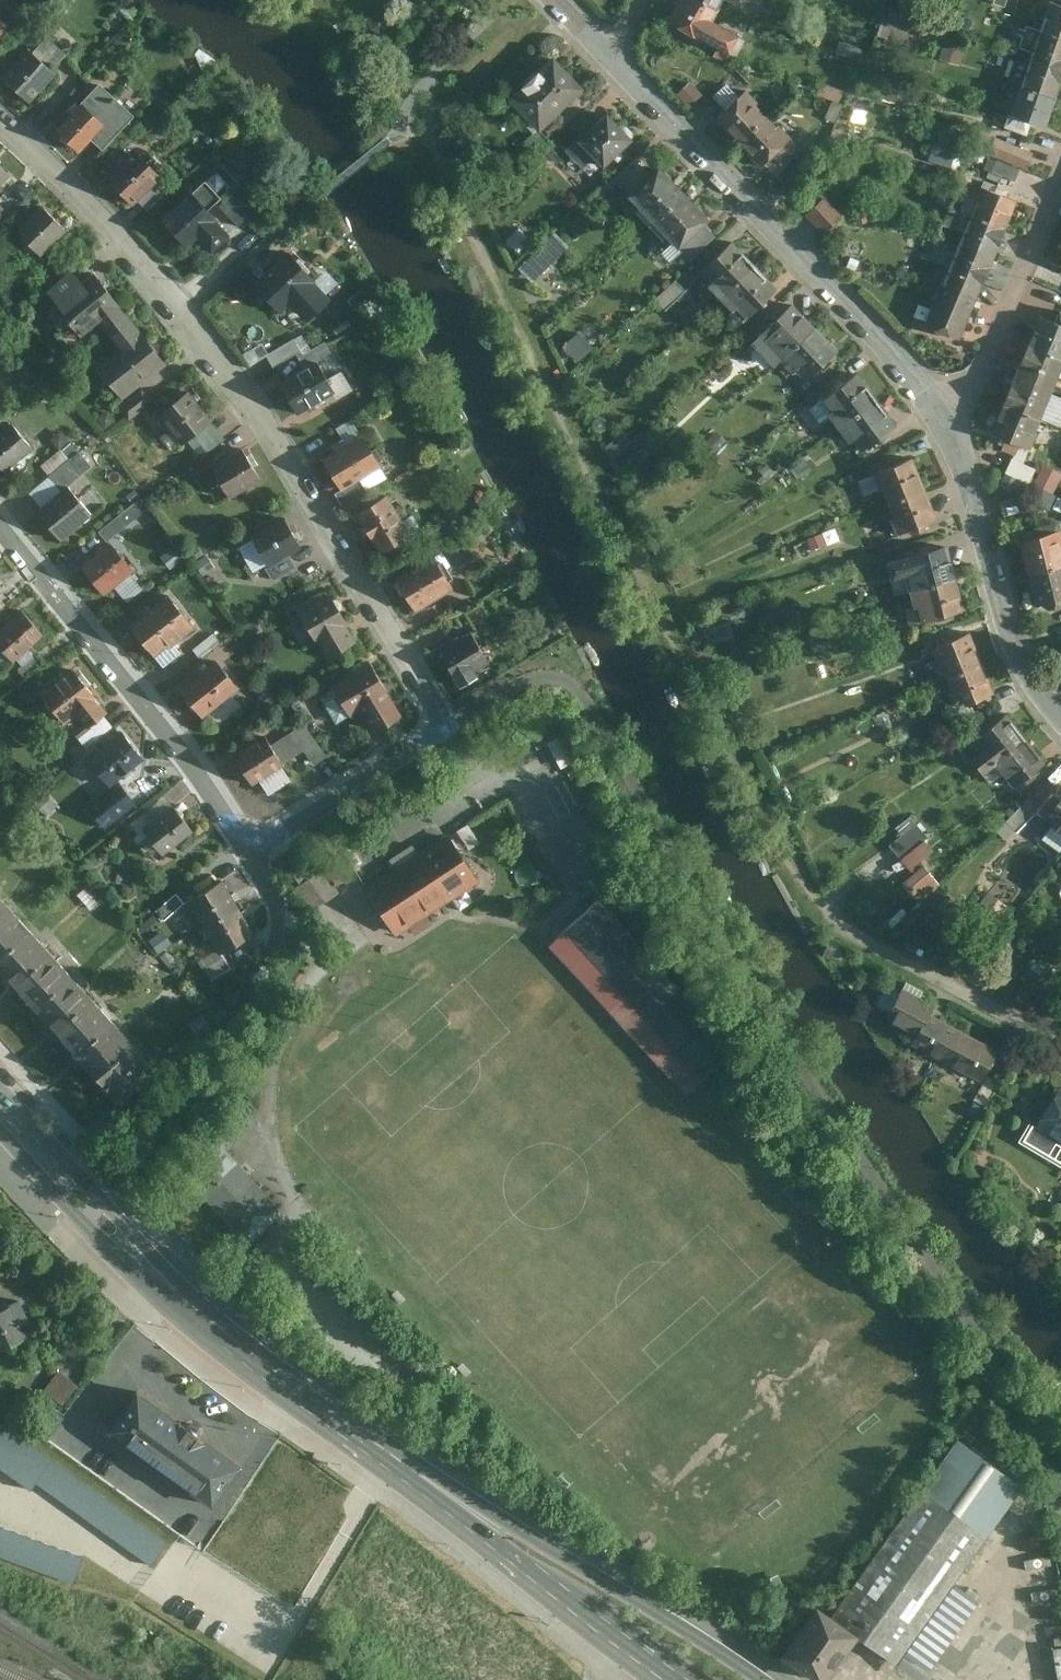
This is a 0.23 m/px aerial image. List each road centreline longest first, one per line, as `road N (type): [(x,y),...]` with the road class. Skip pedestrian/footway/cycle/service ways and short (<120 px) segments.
road 1 (track): [(438,150),(470,231),(711,715),(771,829),(843,926)]
road 2 (residential): [(0,120),(187,314),(276,443),(444,725)]
road 3 (tertiary): [(389,1464),(182,1304),(0,1113)]
road 4 (residential): [(949,433),(889,349),(612,58)]
road 5 (tertiary): [(757,1679),(389,1464)]
road 6 (residential): [(0,523),(253,849)]
road 7 (tertiary): [(389,1464),(671,1679)]
road 8 (residential): [(1060,719),(1010,637),(949,433)]
road 9 (residential): [(949,433),(986,365),(1060,180)]
road 10 (residential): [(843,926),(1060,1046)]
road 11 (residential): [(253,849),(444,725)]

